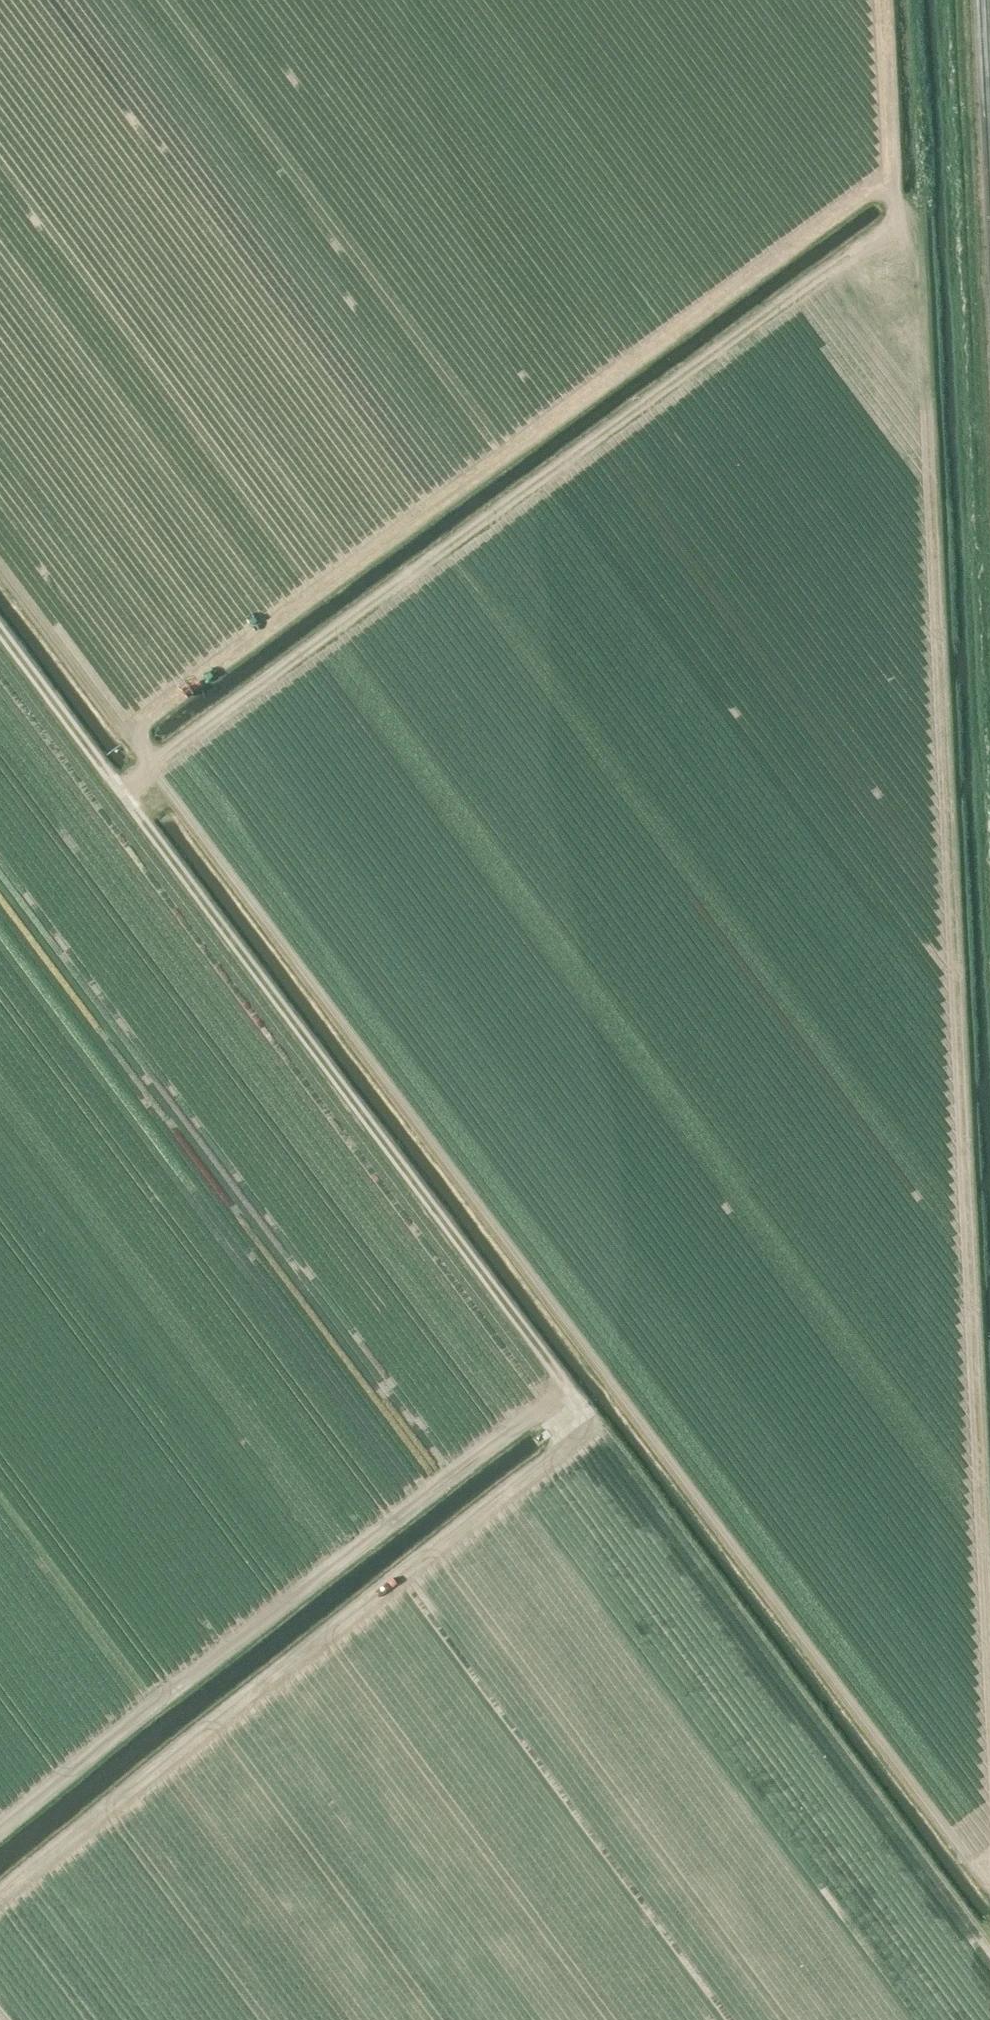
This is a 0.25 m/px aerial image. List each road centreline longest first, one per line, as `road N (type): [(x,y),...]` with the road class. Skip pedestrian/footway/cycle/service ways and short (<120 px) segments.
road 1 (track): [(0,1902),(592,1424),(0,629)]
road 2 (track): [(883,0),(893,194),(919,243),(989,1623)]

